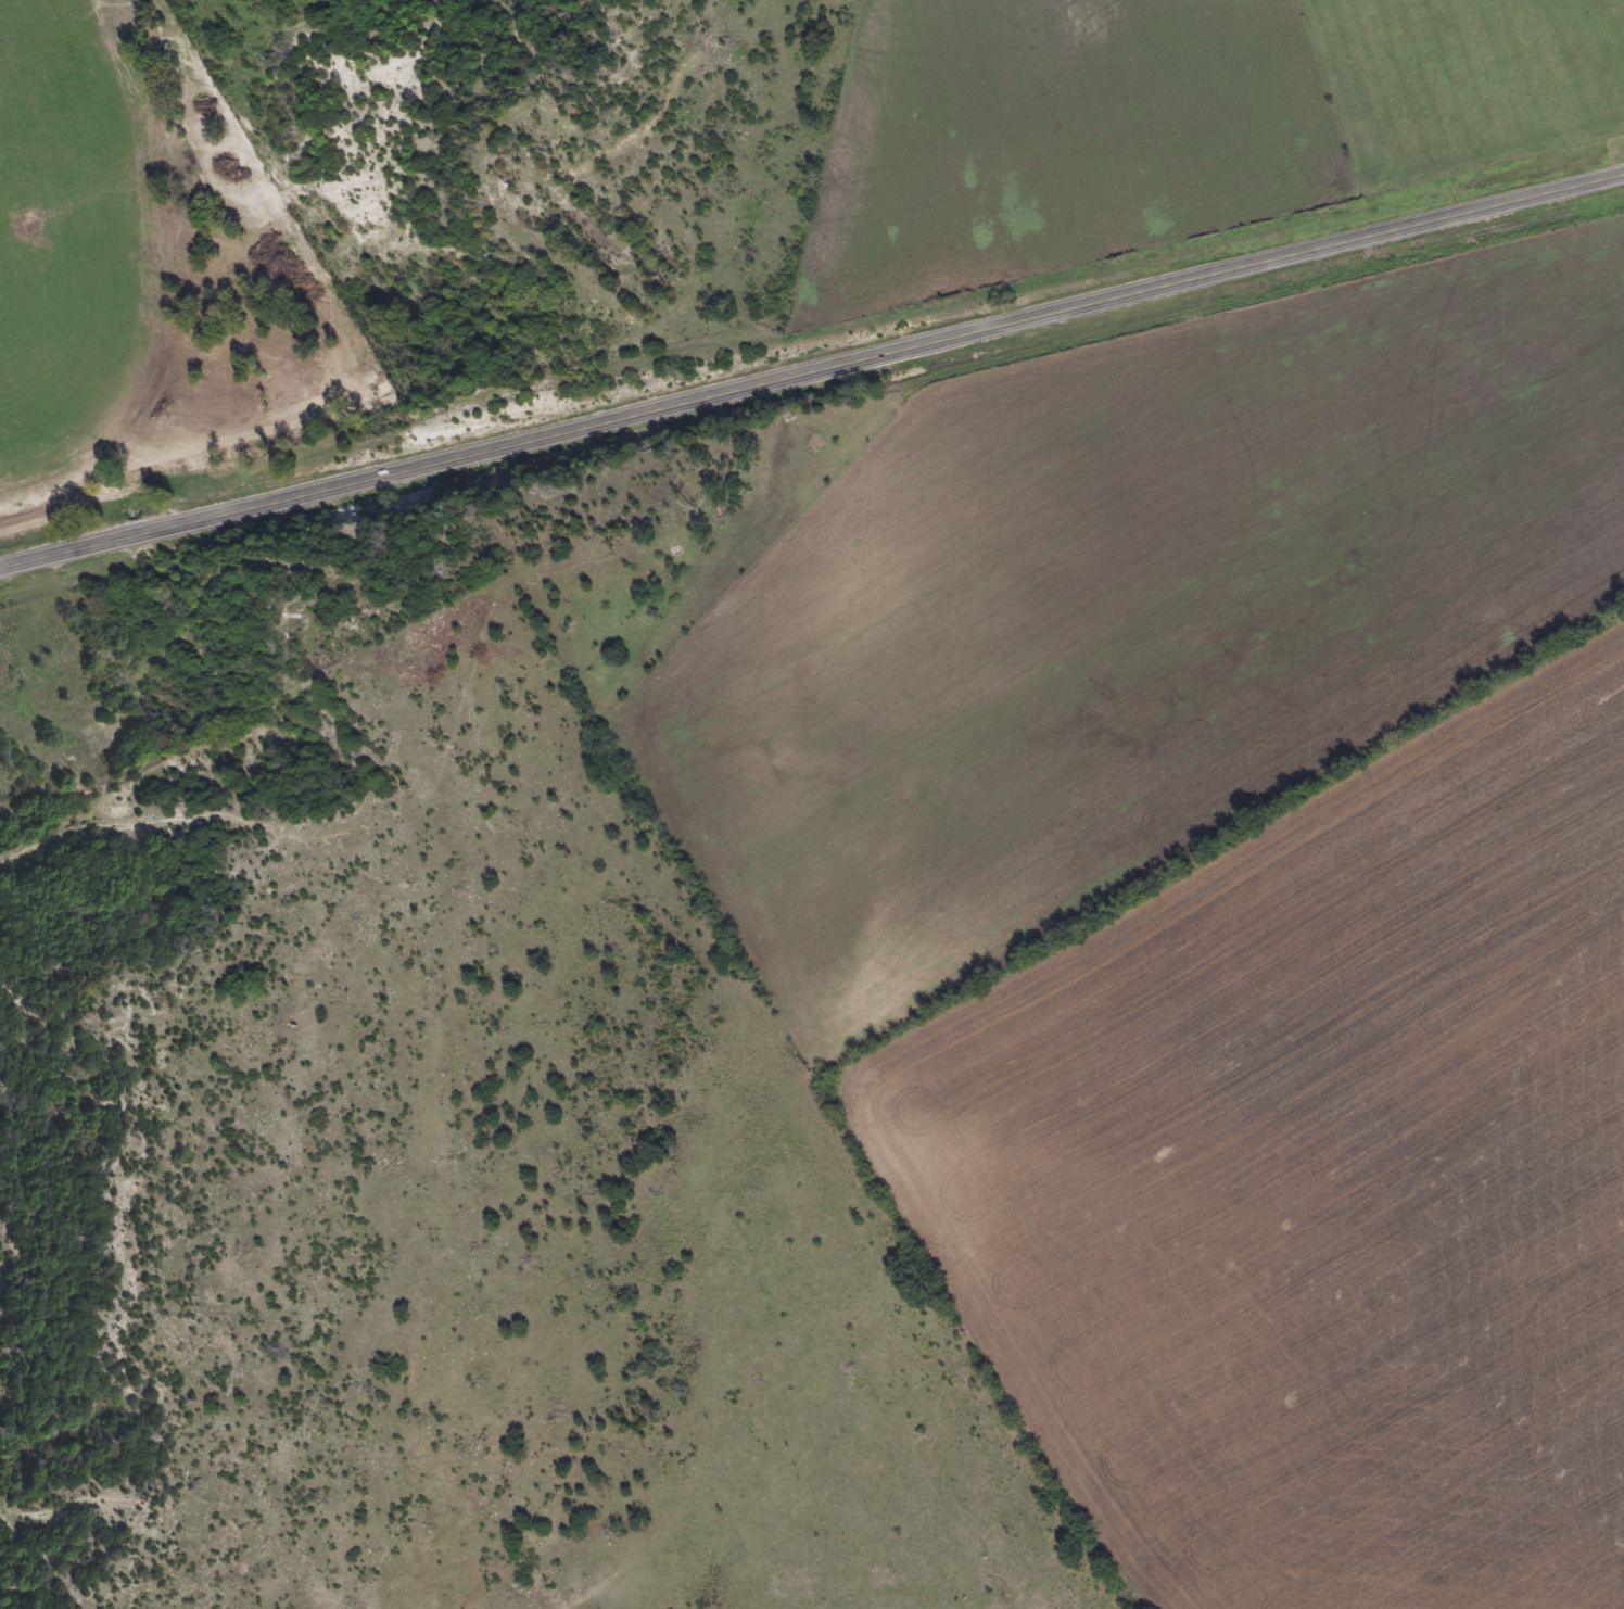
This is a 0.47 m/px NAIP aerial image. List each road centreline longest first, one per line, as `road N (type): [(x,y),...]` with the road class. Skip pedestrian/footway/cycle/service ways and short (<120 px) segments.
road 1 (primary): [(0,570),(1623,174)]

